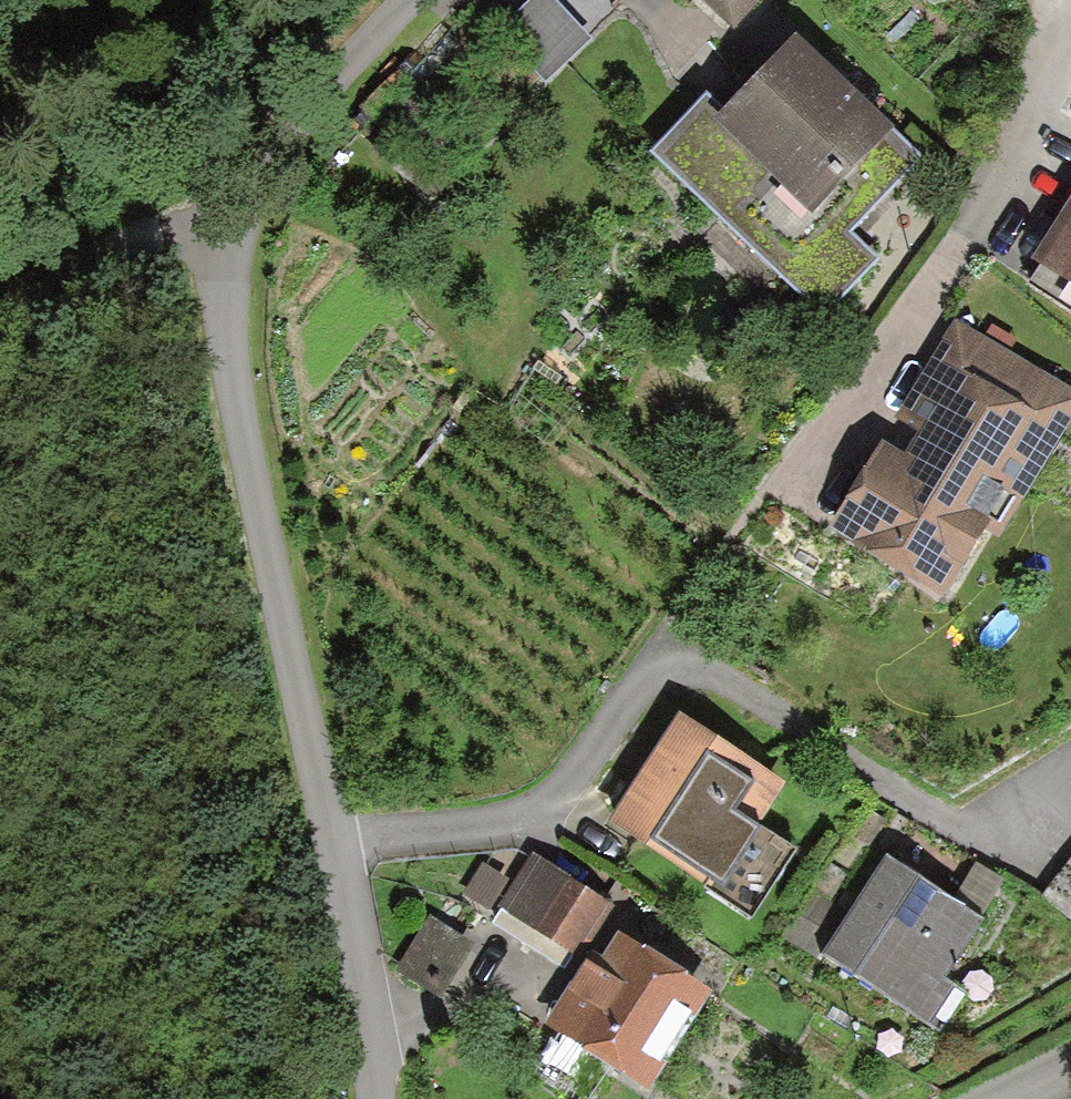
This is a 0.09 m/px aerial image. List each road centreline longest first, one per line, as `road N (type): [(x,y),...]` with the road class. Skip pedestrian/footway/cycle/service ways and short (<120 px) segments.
road 1 (unclassified): [(338,839),(214,315),(216,236),(277,147),(412,0)]
road 2 (residential): [(338,839),(493,827),(547,803),(641,673),(710,669),(984,835),(1070,780)]
road 3 (residential): [(762,494),(966,240),(1070,45)]
road 4 (unclassified): [(376,1098),(338,839)]
road 5 (track): [(216,236),(63,264),(0,294)]

